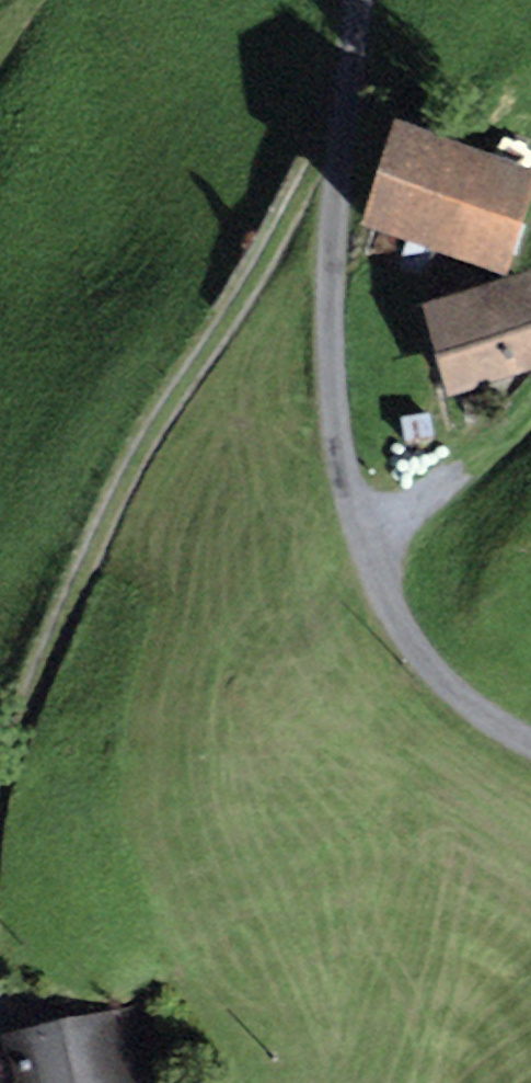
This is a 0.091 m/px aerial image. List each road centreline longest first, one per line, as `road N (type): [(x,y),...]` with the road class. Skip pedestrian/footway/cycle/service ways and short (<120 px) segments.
road 1 (unclassified): [(530,744),(429,668),(362,538),(326,338),(338,140),(357,0)]
road 2 (track): [(338,140),(164,405),(89,545),(0,759)]

